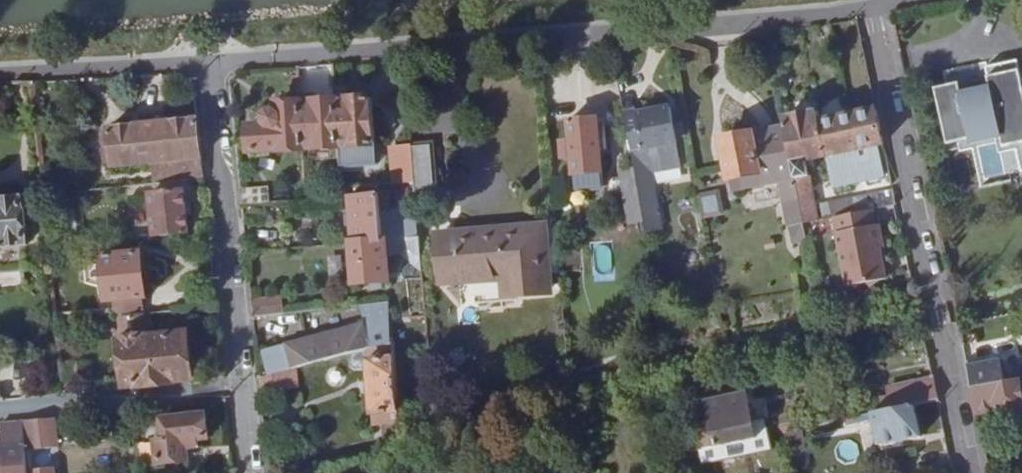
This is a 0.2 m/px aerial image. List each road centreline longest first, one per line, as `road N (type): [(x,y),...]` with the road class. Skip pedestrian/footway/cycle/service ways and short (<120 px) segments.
road 1 (residential): [(869,0),(971,472)]
road 2 (residential): [(208,65),(245,472)]

